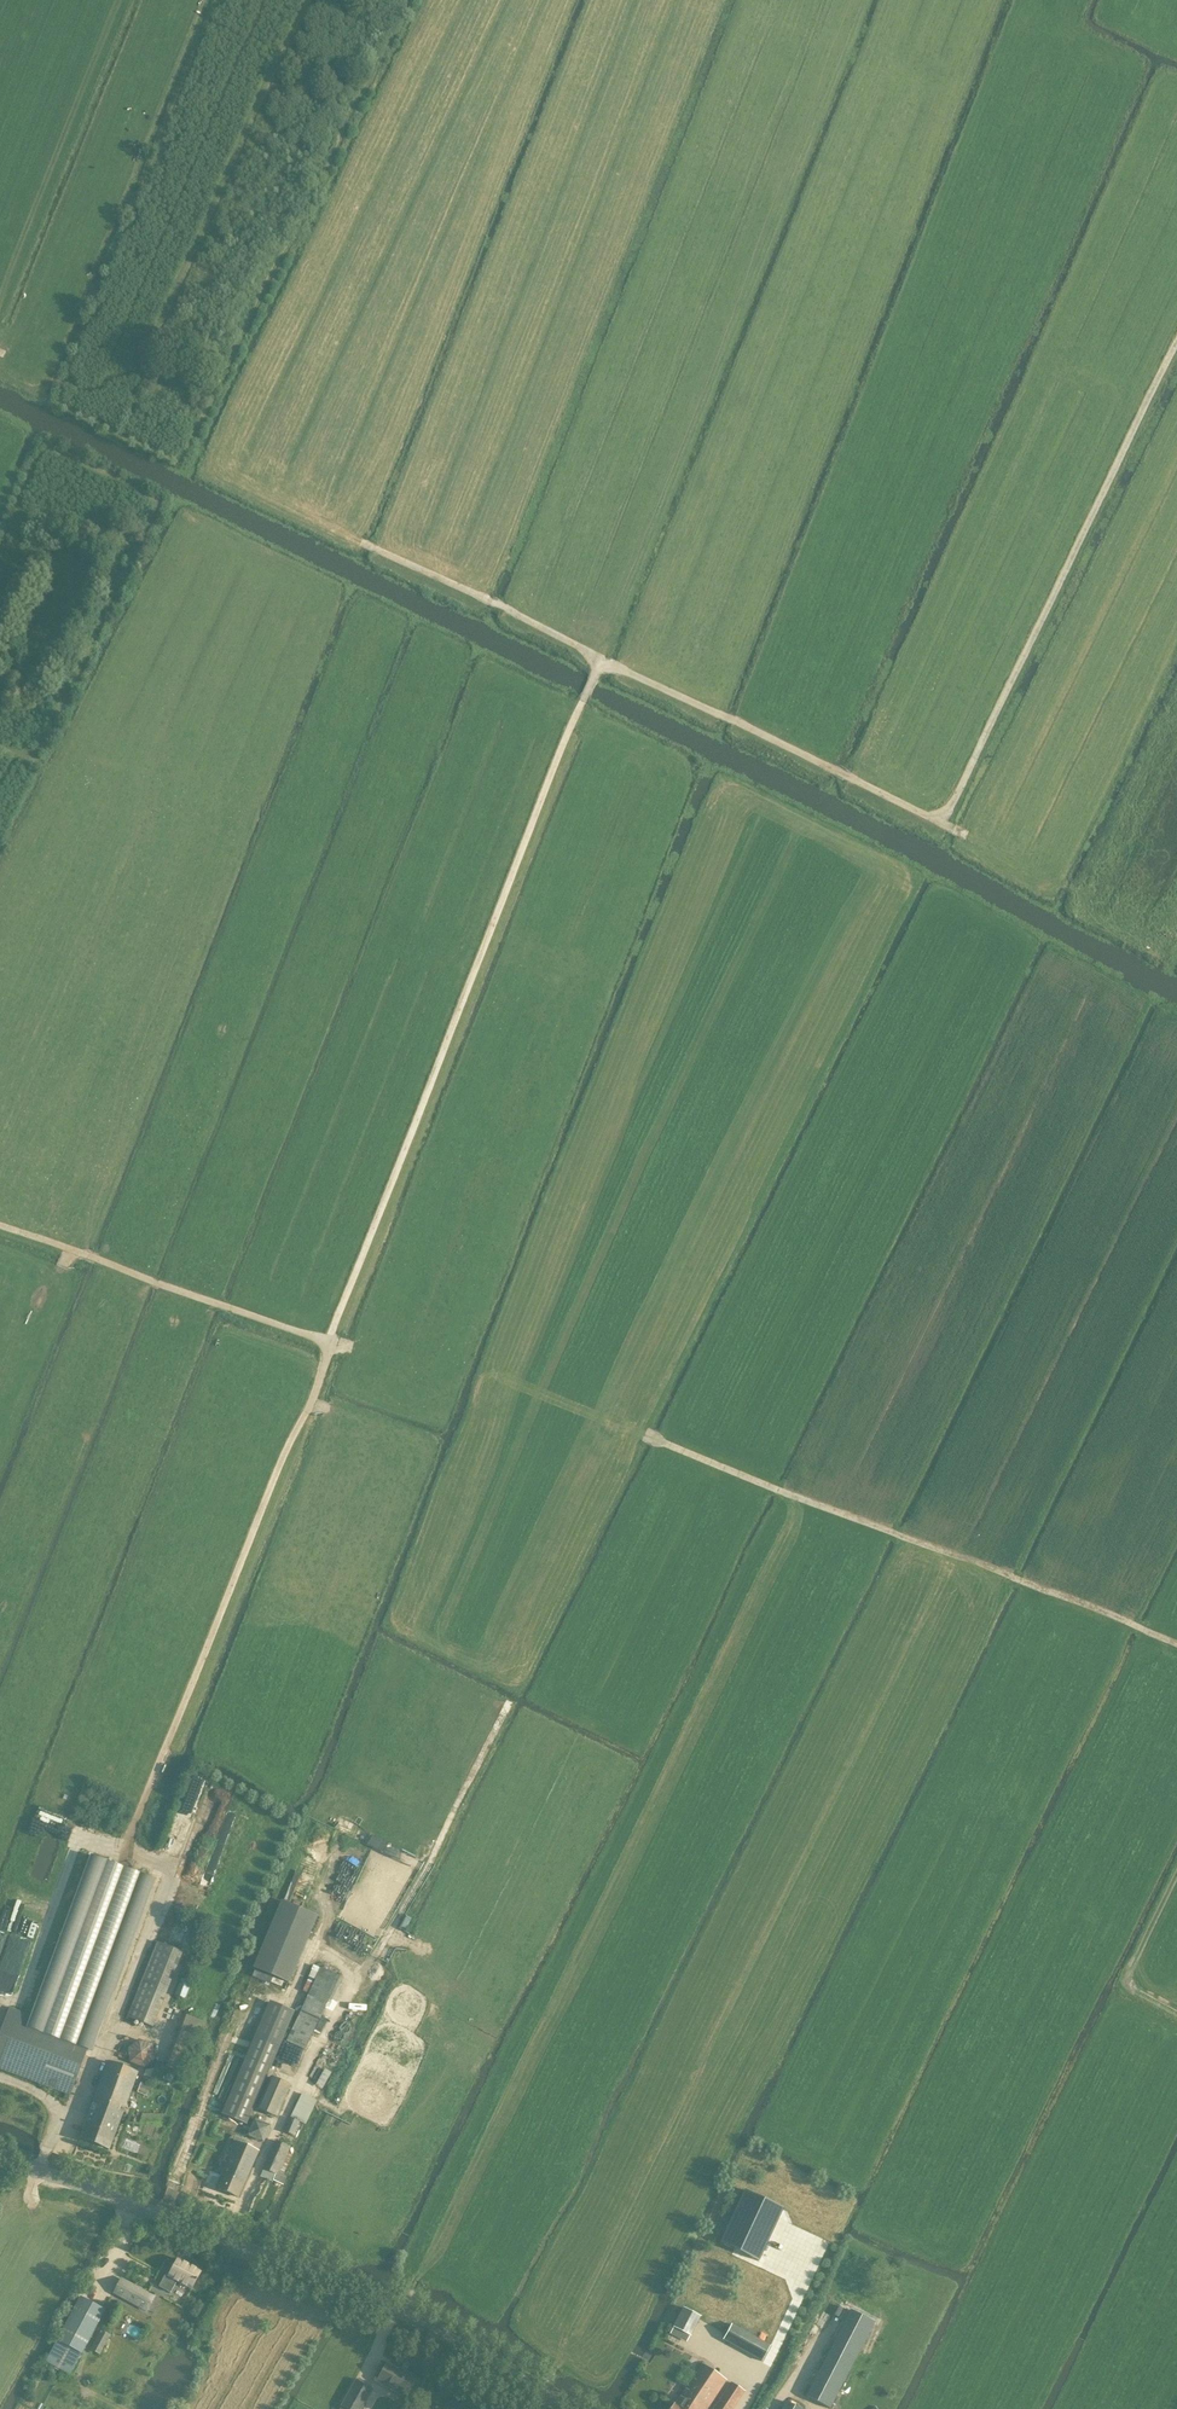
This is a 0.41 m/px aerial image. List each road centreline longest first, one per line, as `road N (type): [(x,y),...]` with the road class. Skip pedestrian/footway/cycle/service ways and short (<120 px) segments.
road 1 (track): [(103,2037),(165,1873),(122,1855),(307,1414),(332,1330),(601,663)]
road 2 (track): [(252,2247),(654,1442),(1176,1650)]
road 3 (track): [(601,663),(941,822),(1176,352)]
road 4 (tertiary): [(0,2154),(361,2288),(435,2323),(574,2408)]
road 5 (track): [(329,1347),(0,1228)]
road 6 (track): [(601,663),(370,552)]

